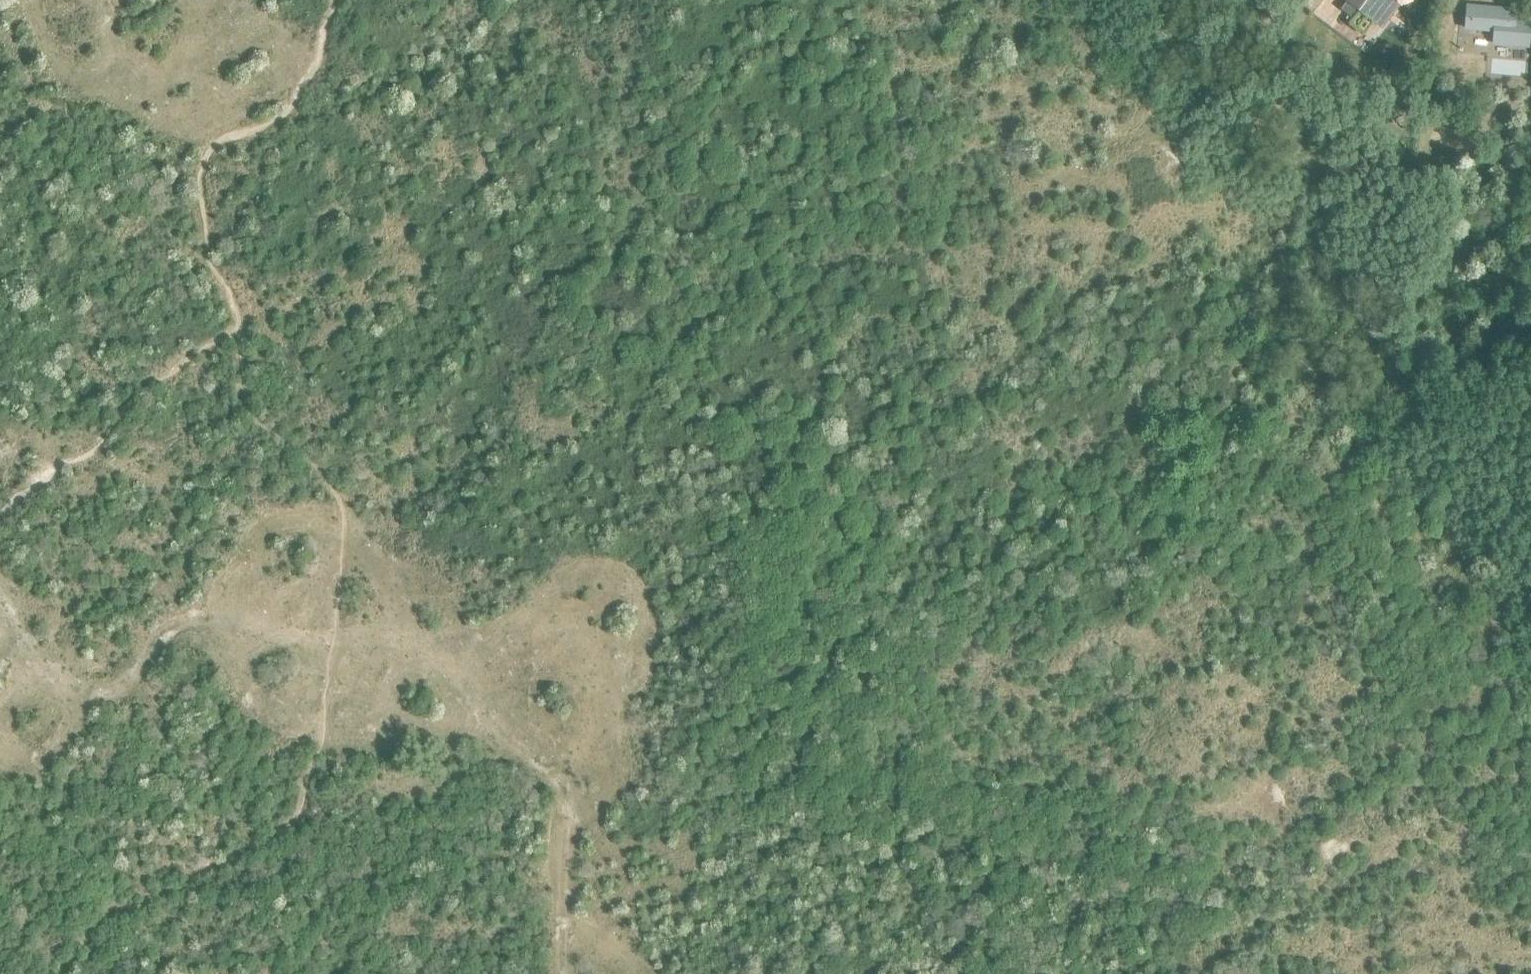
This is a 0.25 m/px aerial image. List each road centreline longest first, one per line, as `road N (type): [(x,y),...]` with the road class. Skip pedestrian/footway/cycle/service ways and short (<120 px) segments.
road 1 (track): [(562,973),(567,805),(559,777),(409,643),(333,643),(219,616),(173,626),(129,681),(69,690),(34,661),(0,603)]

